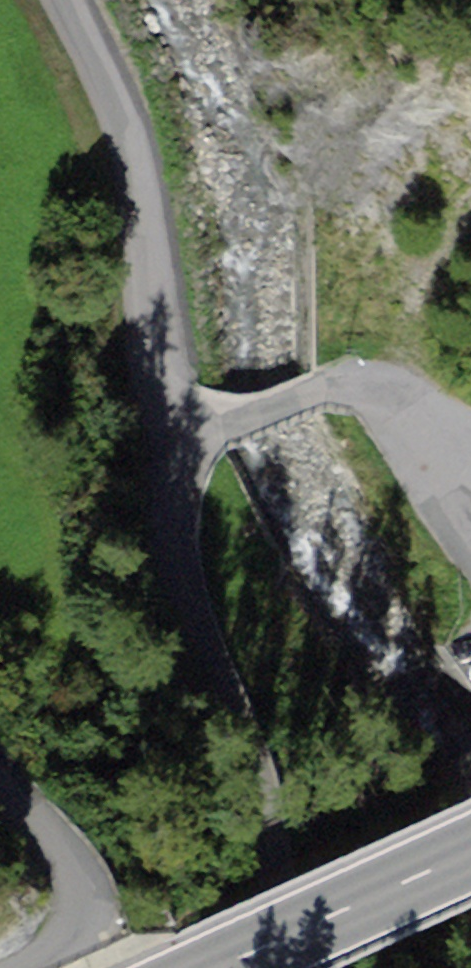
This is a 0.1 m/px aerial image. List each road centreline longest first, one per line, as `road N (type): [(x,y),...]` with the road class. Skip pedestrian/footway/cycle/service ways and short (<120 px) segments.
road 1 (residential): [(63,0),(125,144),(167,393),(199,428),(239,419)]
road 2 (primary): [(470,852),(219,967)]
road 3 (residential): [(470,473),(378,388),(327,387),(239,419)]
road 4 (residential): [(0,958),(53,932),(79,901),(62,856),(0,774)]

